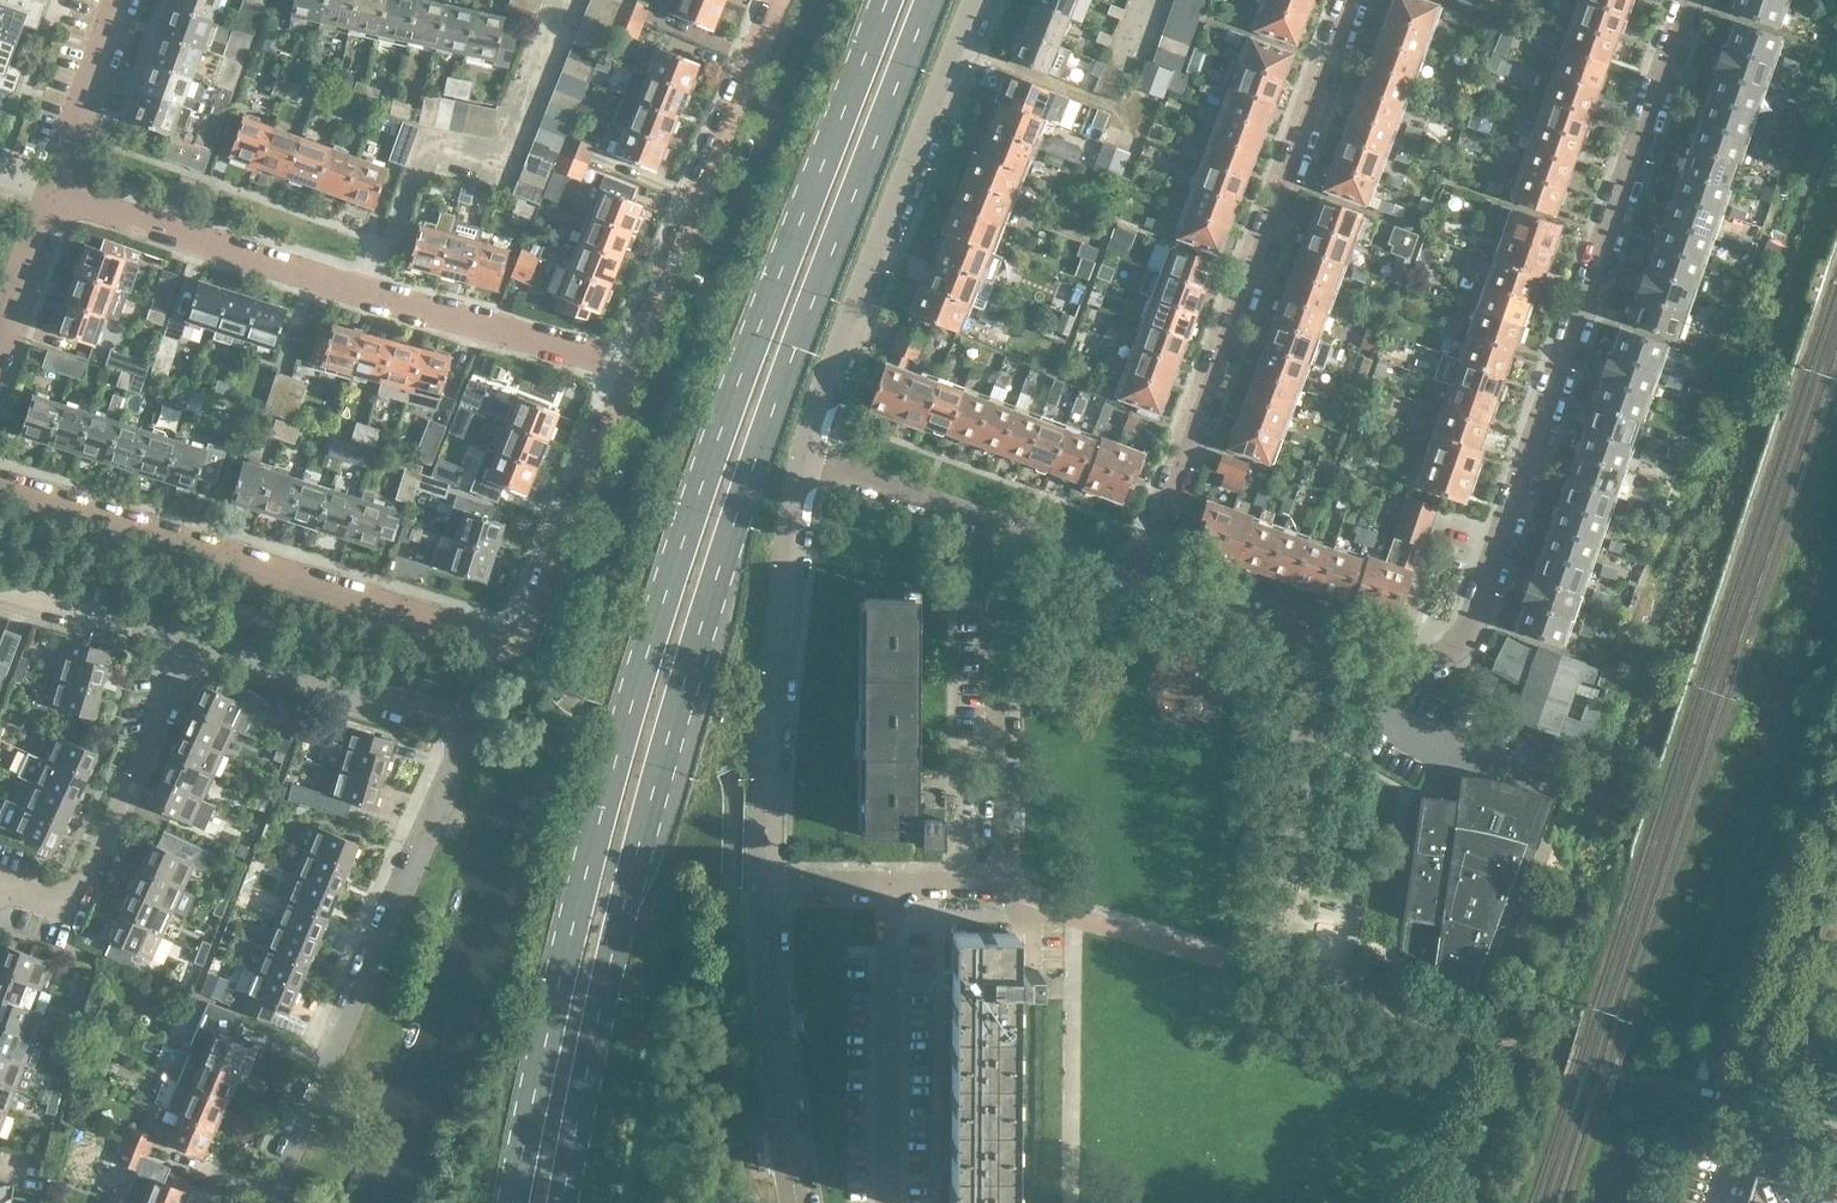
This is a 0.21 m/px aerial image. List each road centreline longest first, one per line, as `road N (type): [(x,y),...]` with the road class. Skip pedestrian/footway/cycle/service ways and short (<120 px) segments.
road 1 (primary): [(882,0),(736,378),(611,757),(511,1202)]
road 2 (primary): [(560,1202),(605,974),(693,647),(779,383),(928,0)]
road 3 (residential): [(1310,635),(1393,665),(1446,654),(1468,632),(1688,0)]
road 4 (residential): [(0,489),(505,638),(529,618),(634,368)]
road 5 (residential): [(268,1202),(462,743),(460,718),(186,646)]
road 6 (residential): [(1143,578),(1347,0)]
road 7 (unclassified): [(634,368),(55,195)]
road 8 (tertiary): [(811,449),(988,0)]
road 9 (tertiary): [(766,886),(766,777),(811,449)]
road 10 (residential): [(634,368),(775,0)]
road 11 (residential): [(1000,890),(999,528)]
road 12 (unclassified): [(186,646),(105,836),(67,900),(0,883)]
road 13 (tertiary): [(802,1202),(778,1098),(766,886)]
road 14 (residential): [(891,1202),(897,888)]
road 15 (unclassified): [(55,195),(122,0)]
road 16 (residential): [(999,528),(811,449)]
road 17 (residential): [(186,646),(0,586)]
road 18 (residential): [(1310,635),(1143,578)]
road 19 (unclassified): [(0,348),(55,195)]
road 20 (residential): [(1143,578),(999,528)]
road 21 (residential): [(897,888),(766,886)]

